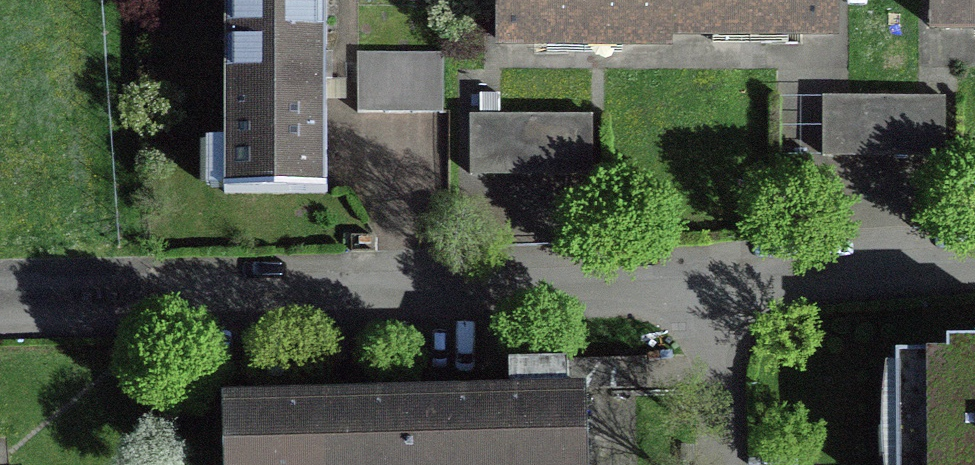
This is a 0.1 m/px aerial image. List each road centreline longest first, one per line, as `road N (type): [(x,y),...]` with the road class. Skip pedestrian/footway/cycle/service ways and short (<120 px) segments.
road 1 (residential): [(713,279),(223,292)]
road 2 (residential): [(974,263),(713,279)]
road 3 (residential): [(715,464),(713,279)]

